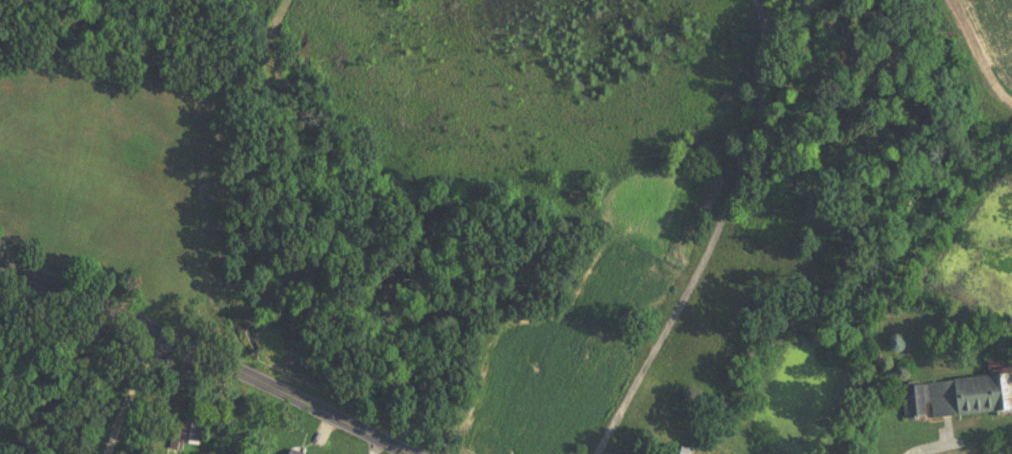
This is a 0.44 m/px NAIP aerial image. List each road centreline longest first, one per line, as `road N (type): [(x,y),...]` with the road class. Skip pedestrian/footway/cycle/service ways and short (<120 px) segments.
road 1 (tertiary): [(0,263),(408,453)]

